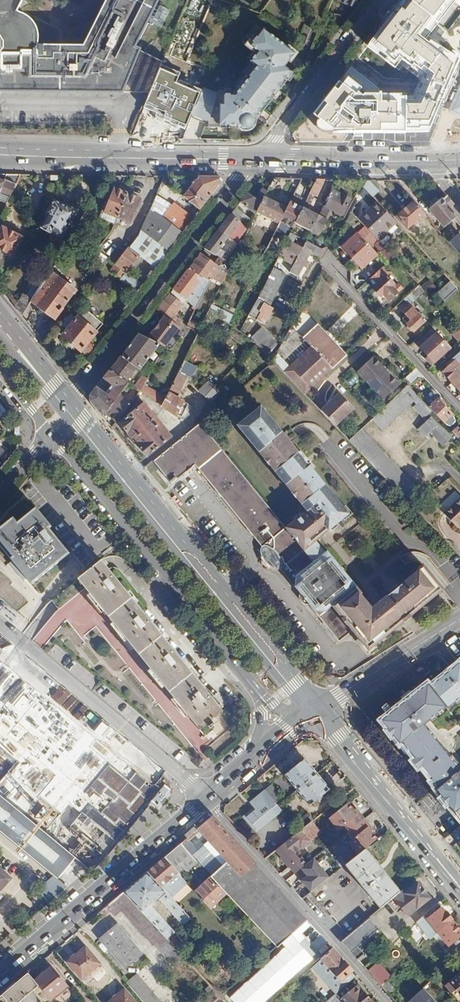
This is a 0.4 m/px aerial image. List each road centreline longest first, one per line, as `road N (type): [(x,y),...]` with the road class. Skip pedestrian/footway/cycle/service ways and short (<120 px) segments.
road 1 (primary): [(67,407),(316,710)]
road 2 (residential): [(48,434),(259,691)]
road 3 (residential): [(67,407),(256,158)]
road 4 (residential): [(387,1001),(205,798)]
road 5 (tertiary): [(205,798),(0,970)]
road 6 (residential): [(0,629),(205,798)]
road 7 (primary): [(0,152),(256,158)]
road 8 (primary): [(316,710),(459,890)]
road 9 (primary): [(256,158),(459,160)]
road 10 (residential): [(379,0),(256,158)]
road 11 (residential): [(459,406),(326,262)]
road 12 (tertiary): [(459,618),(316,710)]

